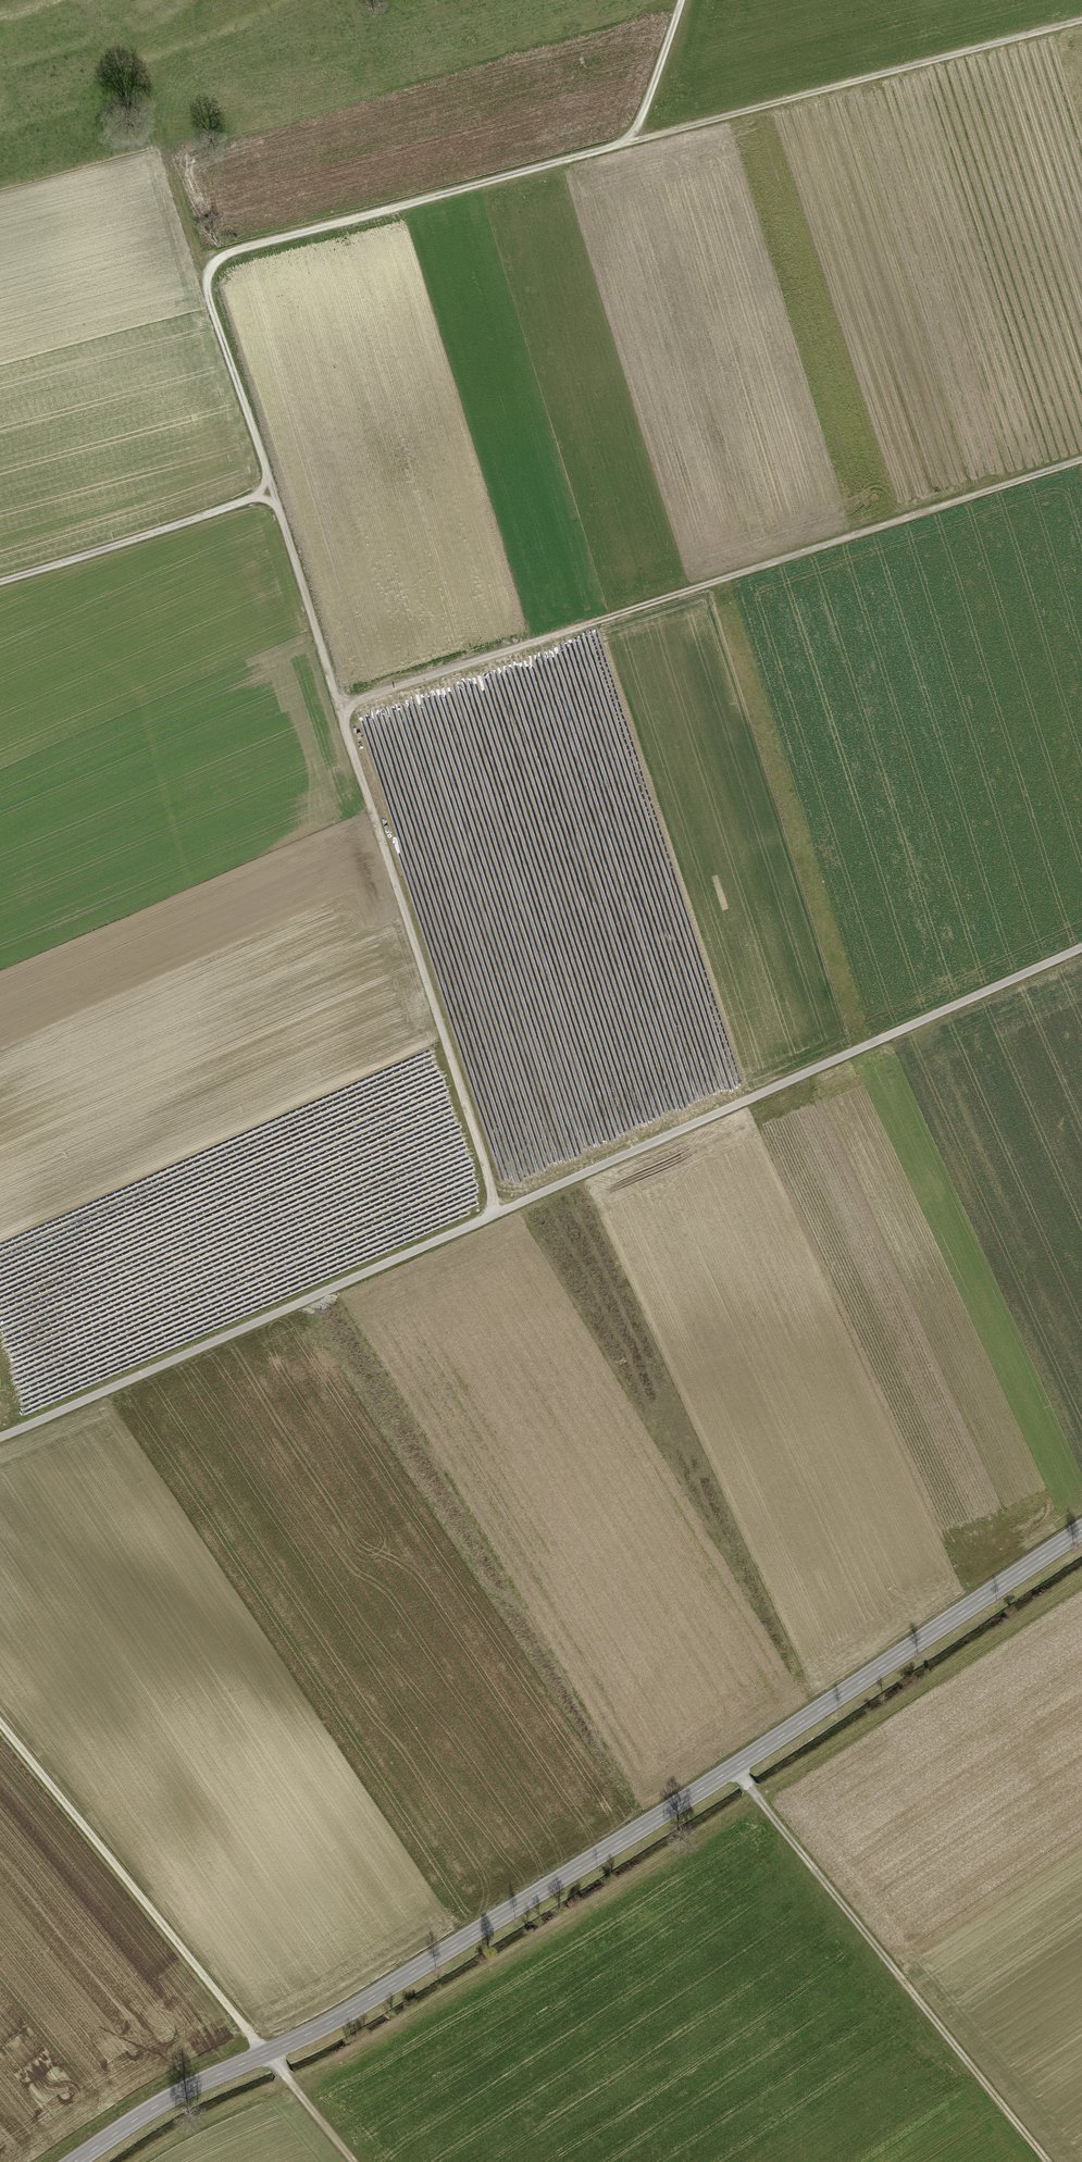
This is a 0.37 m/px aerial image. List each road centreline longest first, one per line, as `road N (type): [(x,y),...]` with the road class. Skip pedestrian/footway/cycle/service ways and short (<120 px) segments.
road 1 (secondary): [(73,2161),(198,2083),(347,2012),(737,1766),(1081,1530)]
road 2 (unclassified): [(1081,946),(0,1435)]
road 3 (track): [(1081,18),(235,250),(211,269),(208,292),(272,490)]
road 4 (track): [(139,2161),(447,1998),(1081,1576)]
road 5 (track): [(341,704),(1081,458)]
road 6 (track): [(498,1212),(272,490)]
road 7 (track): [(0,1719),(354,2161)]
road 8 (track): [(737,1766),(1049,2161)]
road 9 (track): [(272,490),(0,580)]
road 10 (track): [(632,142),(688,0)]
road 11 (track): [(209,278),(169,153)]

